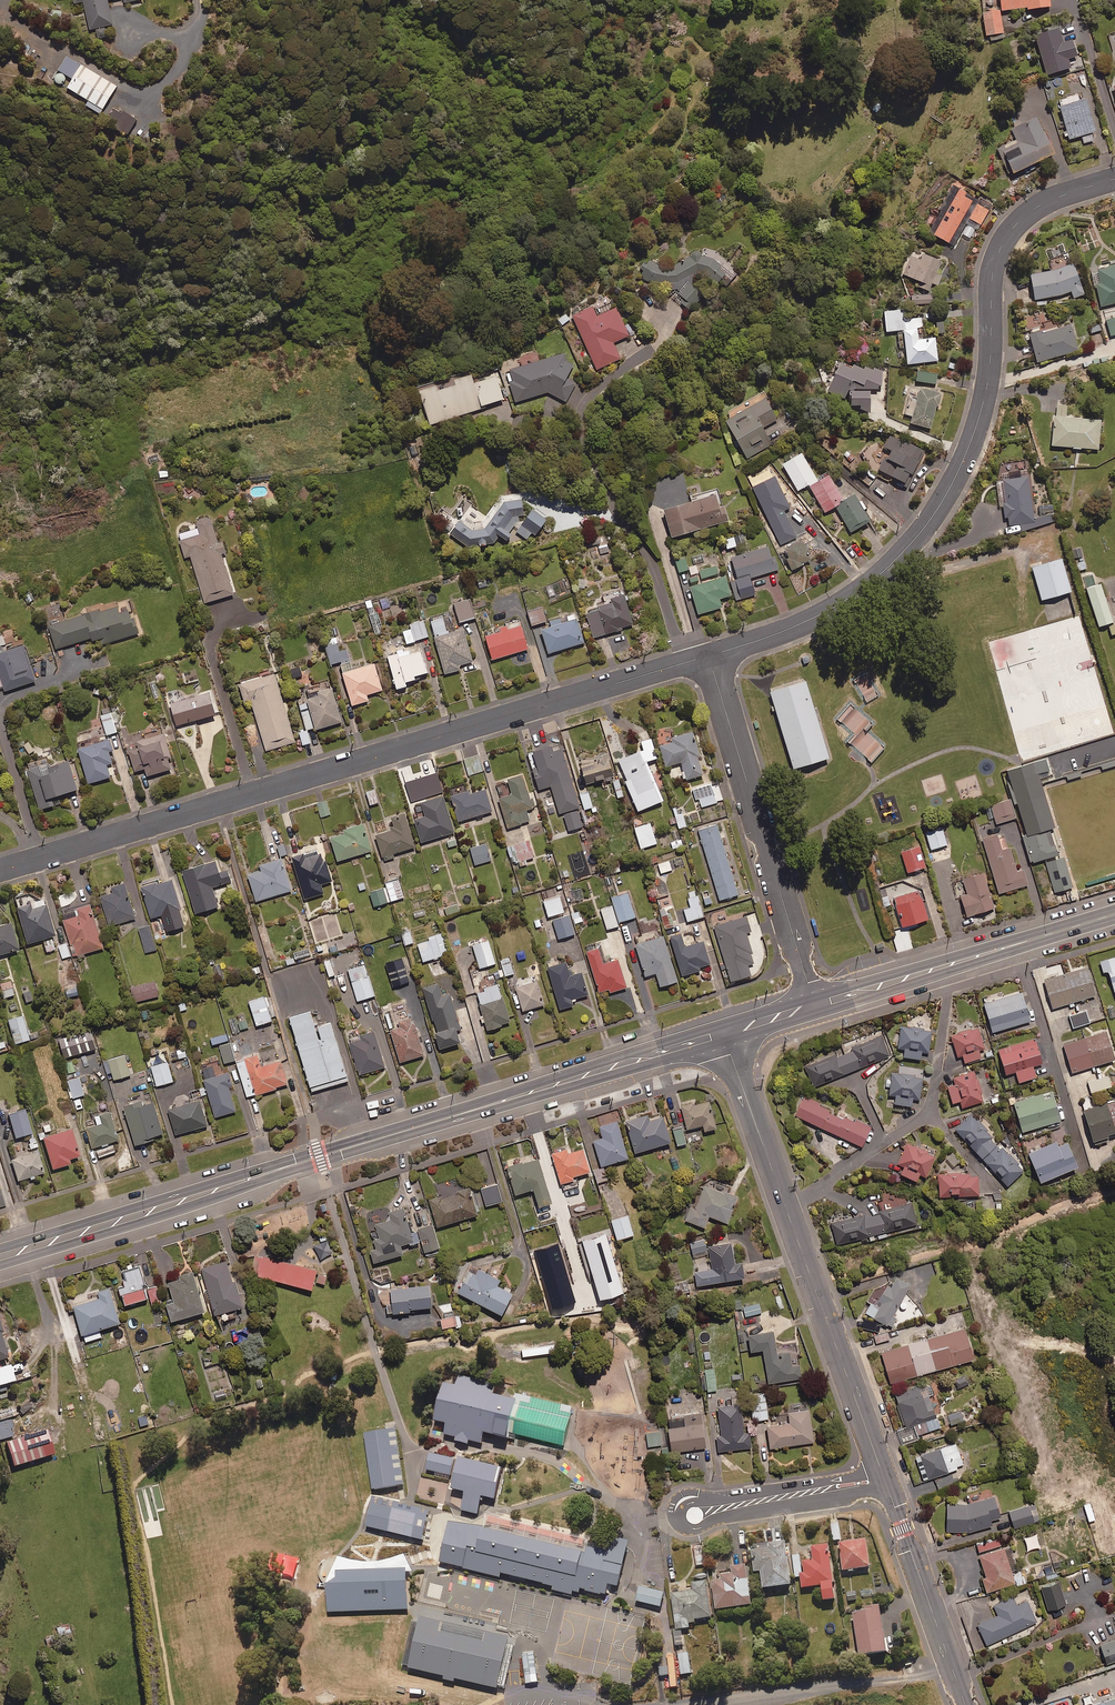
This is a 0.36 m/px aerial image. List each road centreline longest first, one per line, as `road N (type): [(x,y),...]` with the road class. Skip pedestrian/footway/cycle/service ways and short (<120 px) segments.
road 1 (secondary): [(0,1257),(722,1033)]
road 2 (residential): [(709,656),(0,870)]
road 3 (residential): [(1114,179),(1048,201),(1005,238),(993,271),(984,399),(957,474),(916,536),(832,608),(709,656)]
road 4 (tertiary): [(722,1033),(884,1478)]
road 5 (residential): [(814,1004),(709,656)]
road 6 (secondary): [(814,1004),(1114,914)]
road 7 (tertiary): [(884,1478),(965,1704)]
road 8 (residential): [(724,1509),(884,1478)]

